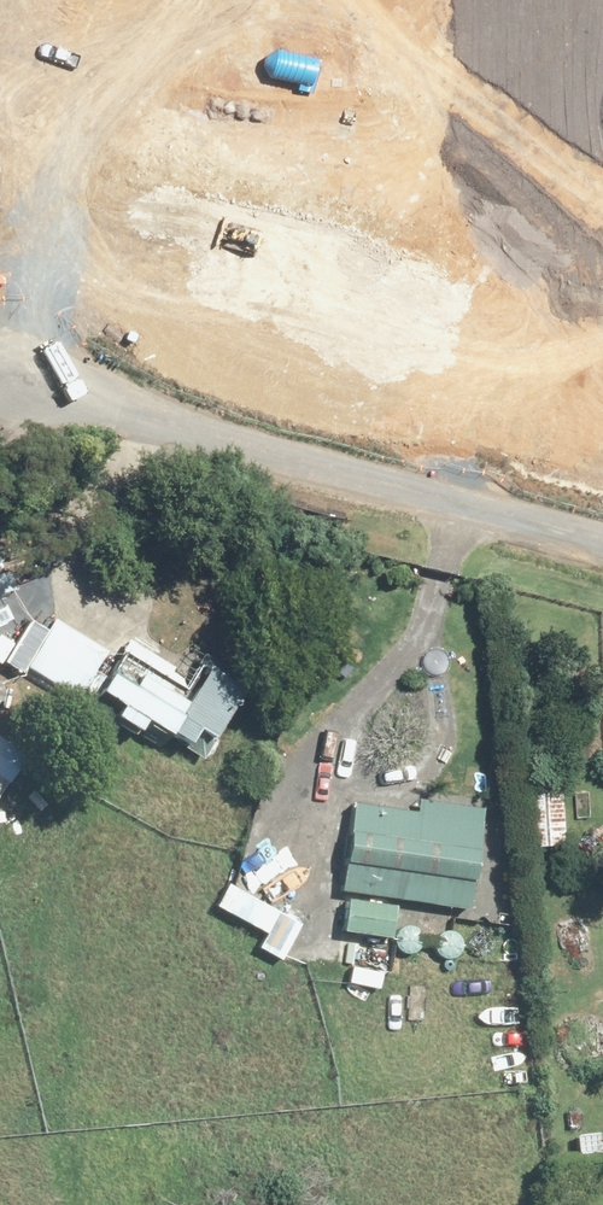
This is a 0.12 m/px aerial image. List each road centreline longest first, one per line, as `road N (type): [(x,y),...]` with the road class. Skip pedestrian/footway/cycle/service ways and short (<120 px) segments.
road 1 (unclassified): [(0,387),(602,543)]
road 2 (residential): [(421,143),(15,43)]
road 3 (residential): [(421,143),(434,274),(537,301)]
road 4 (residential): [(406,0),(421,143)]

